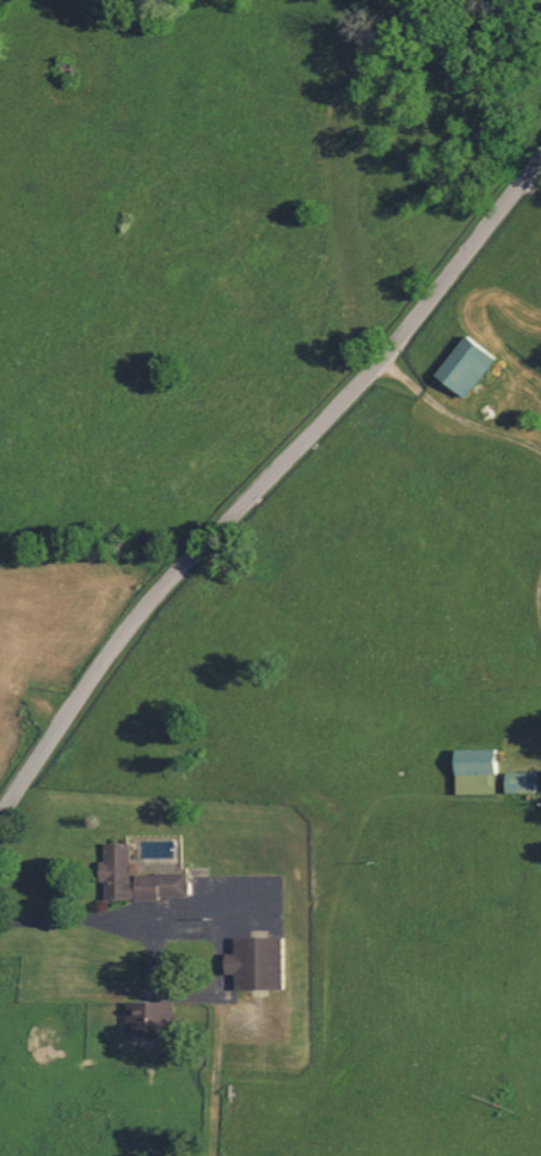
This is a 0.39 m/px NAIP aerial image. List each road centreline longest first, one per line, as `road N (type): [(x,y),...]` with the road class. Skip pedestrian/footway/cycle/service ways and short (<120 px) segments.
road 1 (residential): [(0,816),(102,661),(540,156)]
road 2 (residential): [(392,334),(450,322),(508,344),(540,380)]

